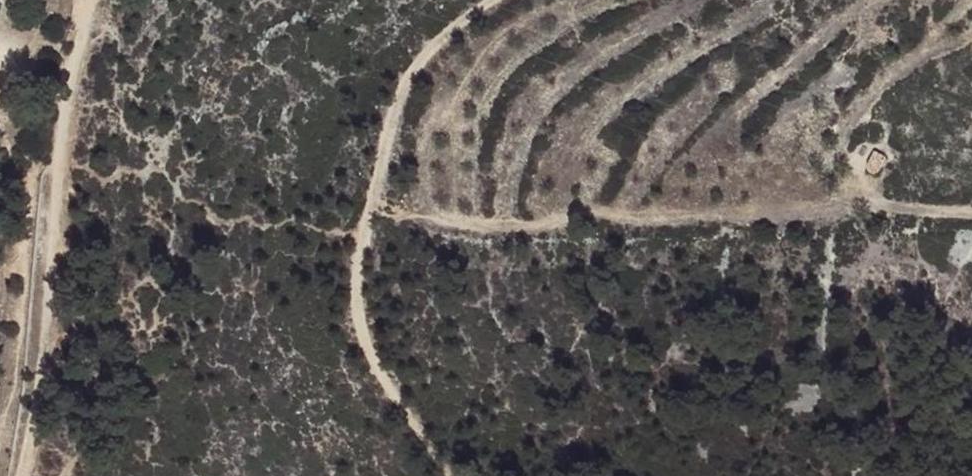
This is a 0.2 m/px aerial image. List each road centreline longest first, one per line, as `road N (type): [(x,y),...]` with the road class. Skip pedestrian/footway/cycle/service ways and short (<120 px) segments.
road 1 (track): [(456,475),(370,346),(359,285),(405,82),(473,15),(504,0)]
road 2 (track): [(95,0),(65,128),(49,375),(30,475)]

